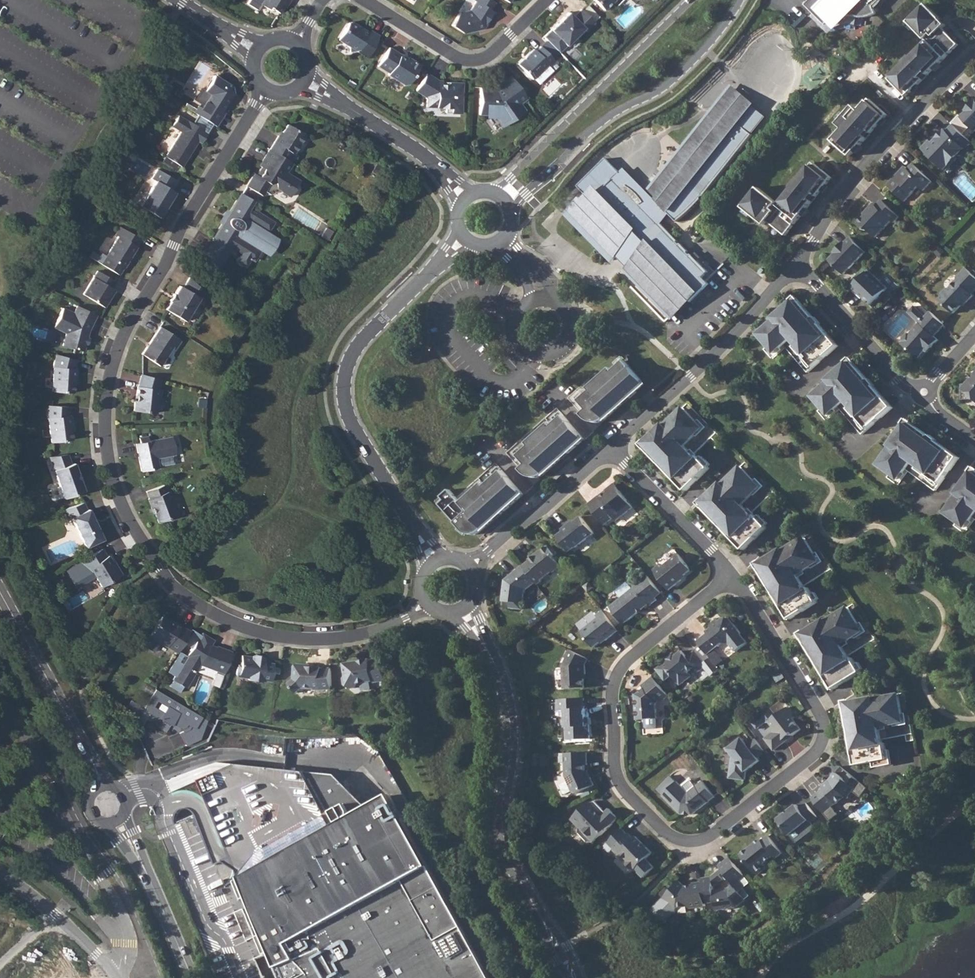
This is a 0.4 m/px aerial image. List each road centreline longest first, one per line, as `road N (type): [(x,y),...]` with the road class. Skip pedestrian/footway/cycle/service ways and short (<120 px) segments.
road 1 (residential): [(252,112),(126,338),(111,397),(117,480),(163,567),(219,614),(311,638),(368,635),(406,617)]
road 2 (residential): [(732,577),(818,710),(825,740),(762,799),(705,842),(690,844),(674,840),(625,793),(615,771),(613,697),(630,660),(715,591)]
road 3 (residential): [(513,218),(612,117),(673,83),(742,0)]
road 4 (residential): [(411,522),(354,434),(344,381),(372,331),(431,273)]
road 5 (residential): [(693,0),(491,193)]
road 6 (residential): [(797,265),(838,201),(974,59)]
road 7 (residential): [(611,448),(690,379),(797,265)]
road 8 (residential): [(531,901),(505,843),(511,724),(492,657)]
road 9 (residential): [(362,0),(469,63),(492,56),(549,0)]
road 10 (secondary): [(101,791),(0,593)]
road 11 (secondary): [(193,977),(128,830),(112,812)]
road 12 (residential): [(797,265),(884,366),(924,395)]
road 13 (residential): [(611,448),(732,577)]
road 14 (residential): [(488,551),(611,448)]
road 15 (residential): [(0,872),(59,916),(120,977)]

